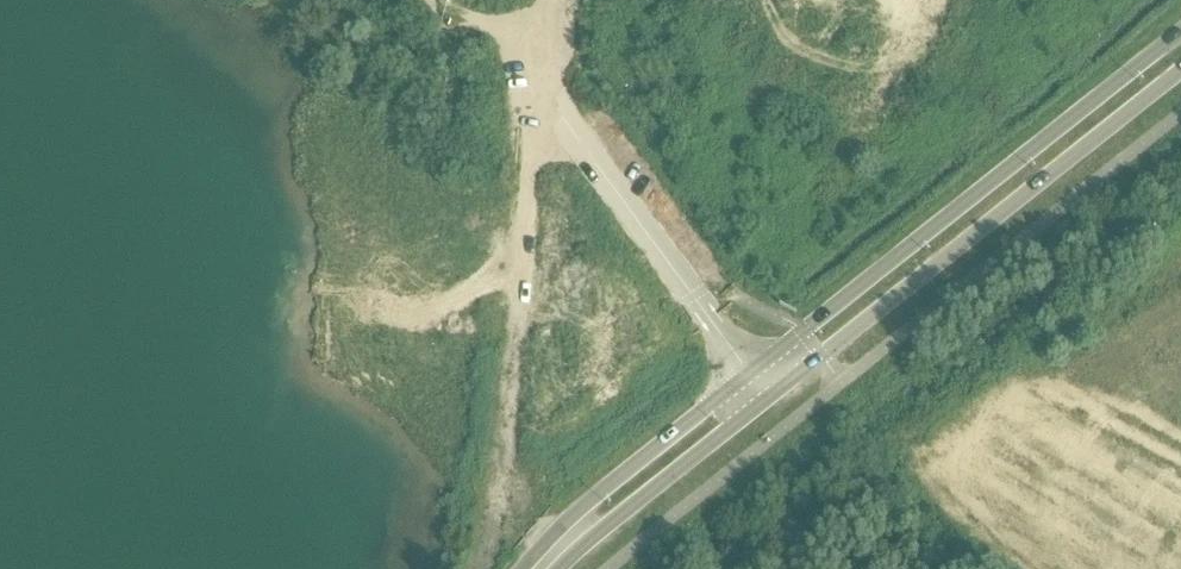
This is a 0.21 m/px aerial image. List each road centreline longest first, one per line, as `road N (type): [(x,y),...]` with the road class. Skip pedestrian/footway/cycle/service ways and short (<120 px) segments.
road 1 (tertiary): [(946,258),(680,430),(584,503),(526,568)]
road 2 (tertiary): [(563,568),(691,463),(873,371),(977,294)]
road 3 (track): [(790,413),(568,135),(537,81)]
road 4 (unclassified): [(740,0),(946,258)]
road 5 (tertiary): [(1180,52),(1041,182),(946,258)]
road 6 (tertiary): [(977,294),(1180,98)]
road 7 (track): [(433,0),(537,81)]

